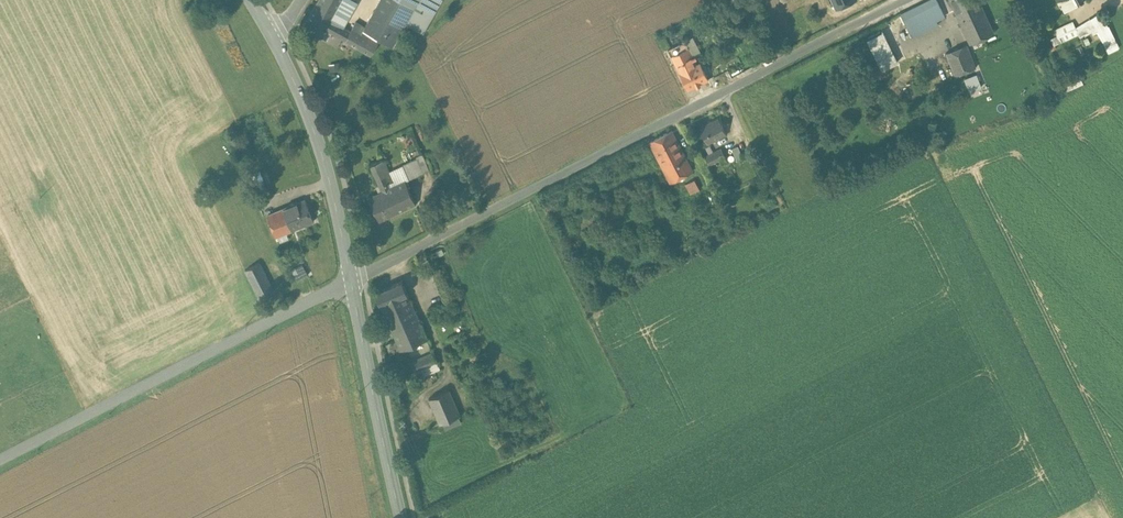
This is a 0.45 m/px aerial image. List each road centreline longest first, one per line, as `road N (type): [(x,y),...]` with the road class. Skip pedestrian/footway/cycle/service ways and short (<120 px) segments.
road 1 (unclassified): [(352,280),(909,0)]
road 2 (unclassified): [(0,459),(352,280)]
road 3 (secondary): [(352,280),(320,145),(276,42)]
road 4 (secondary): [(401,517),(352,280)]

